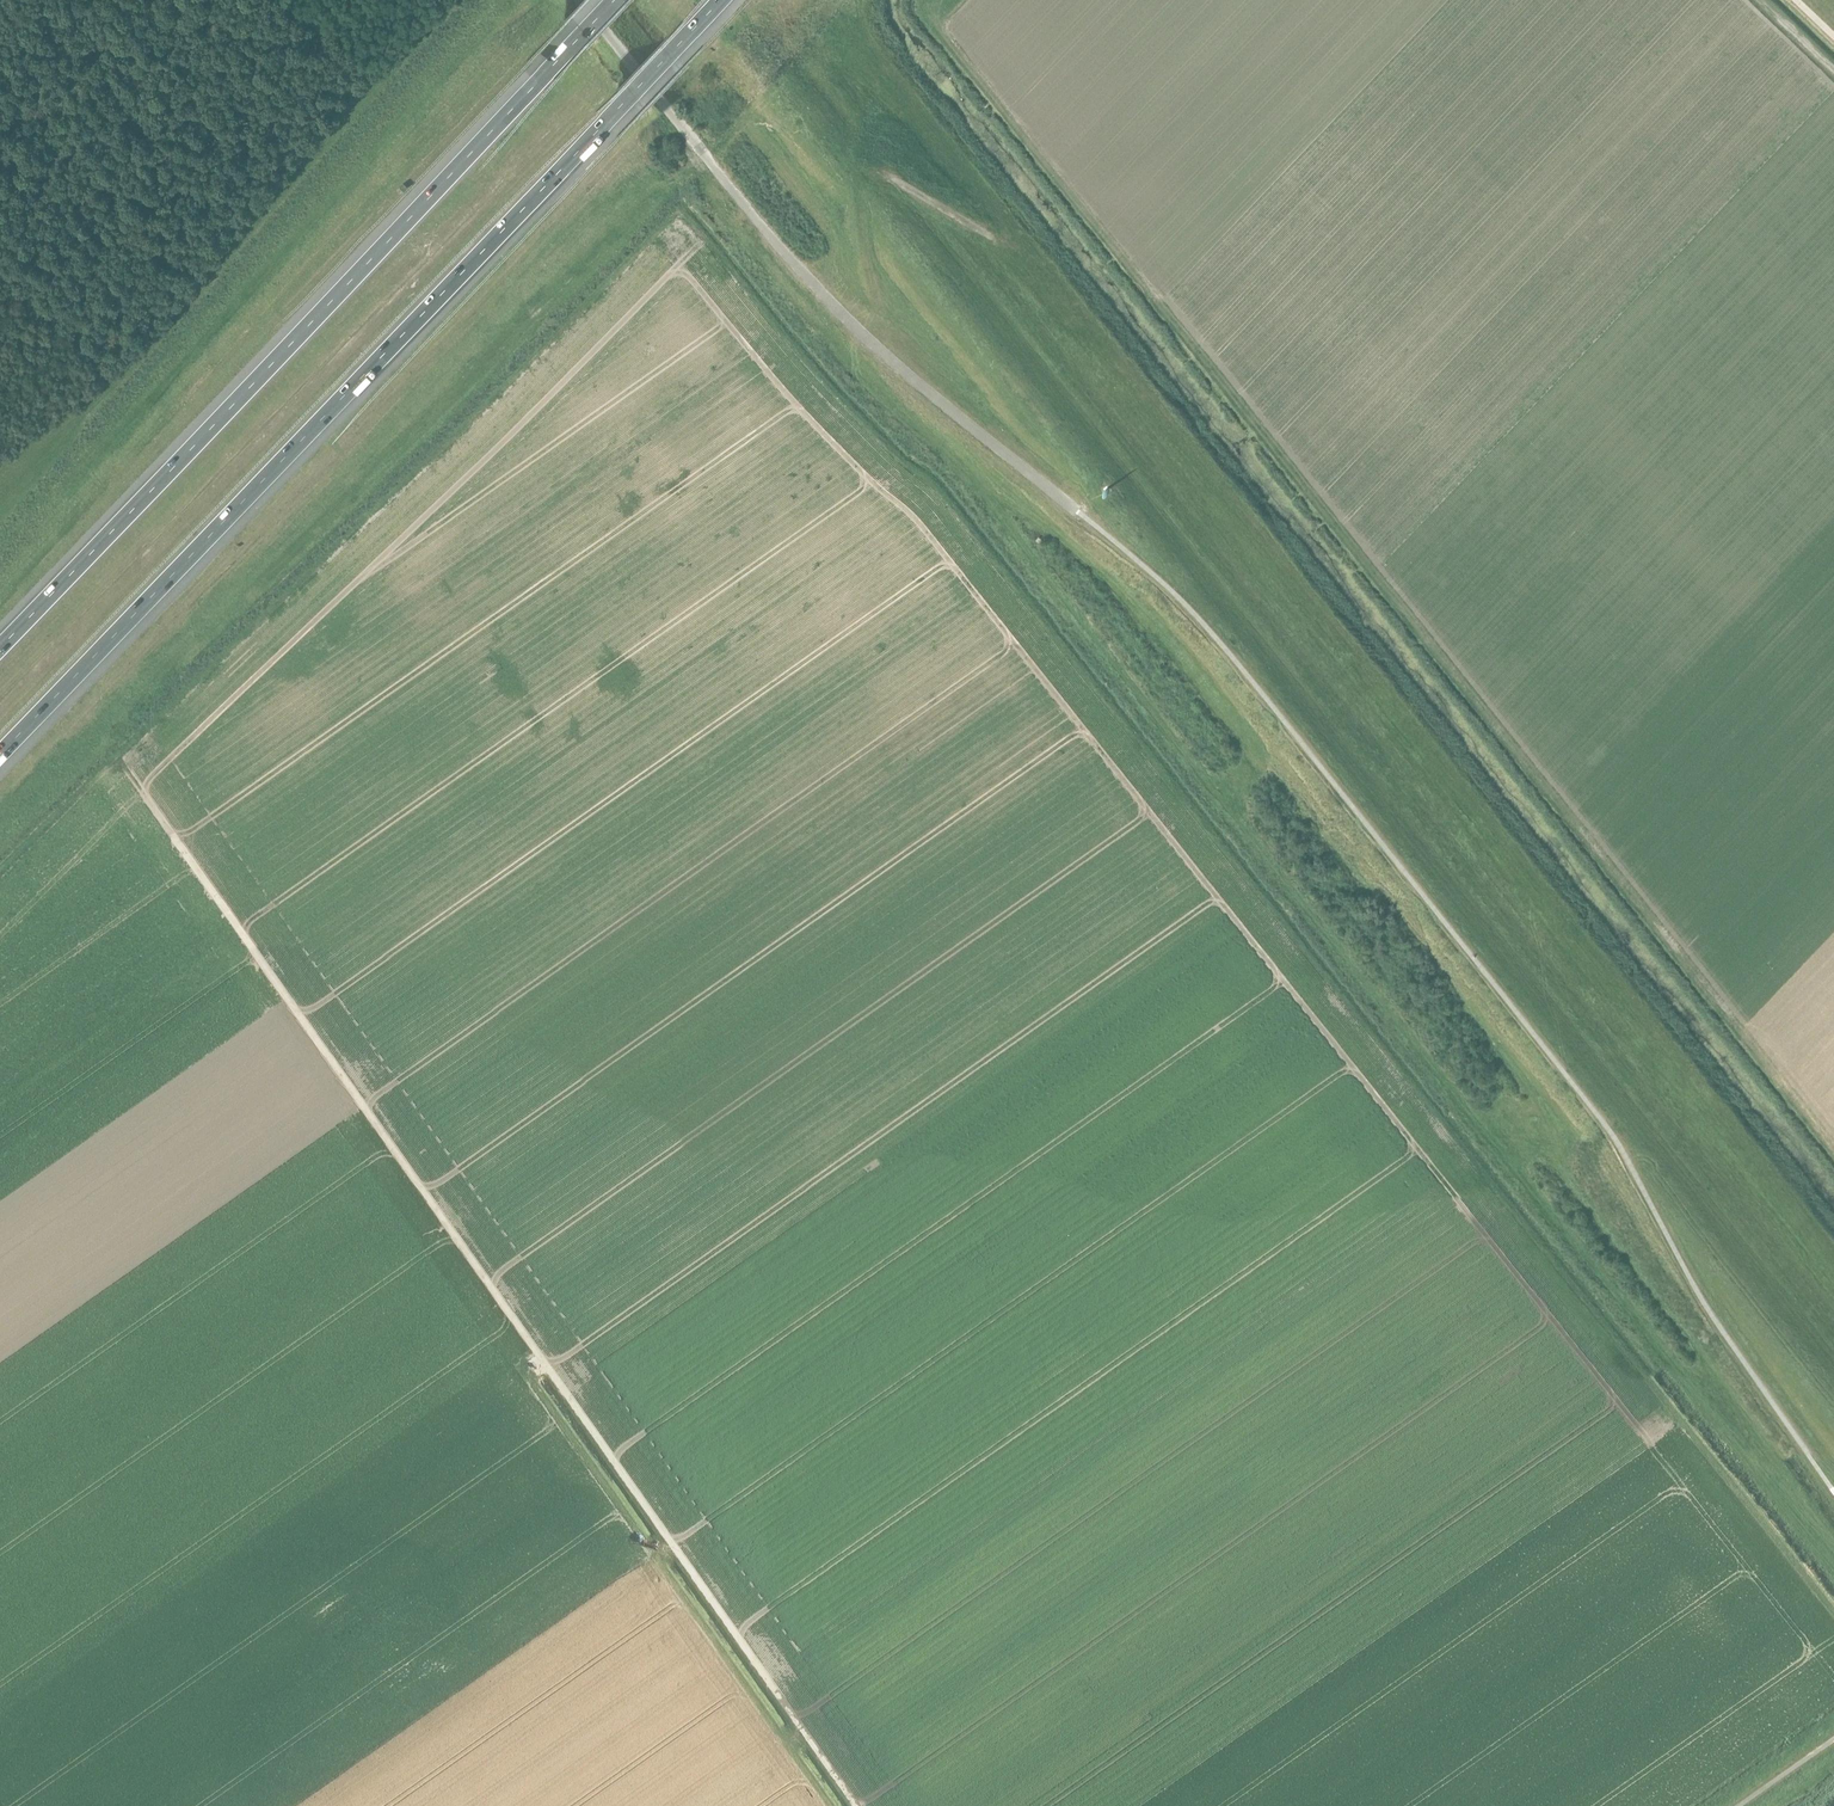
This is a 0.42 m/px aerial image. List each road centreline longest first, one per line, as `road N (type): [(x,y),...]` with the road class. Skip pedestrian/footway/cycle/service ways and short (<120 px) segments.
road 1 (motorway): [(0,754),(723,0)]
road 2 (motorway): [(616,0),(0,646)]
road 3 (track): [(860,330),(877,307),(857,195),(867,179),(886,179),(993,240),(1011,227),(879,51),(860,0)]
road 4 (unclassified): [(701,149),(580,0)]

